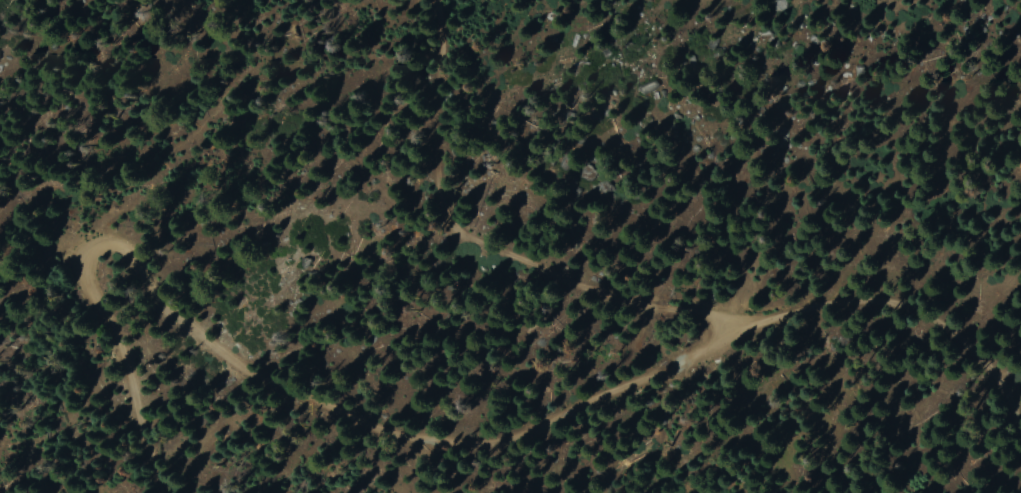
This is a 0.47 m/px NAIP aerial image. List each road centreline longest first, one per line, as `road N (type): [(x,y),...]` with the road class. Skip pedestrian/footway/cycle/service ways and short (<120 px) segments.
road 1 (track): [(733,332),(652,397),(538,452),(397,468),(315,446),(217,392),(163,337),(71,299),(76,365),(120,492)]
road 2 (track): [(405,0),(397,39),(430,125),(439,223),(488,260),(548,266),(733,332),(788,332),(853,376),(880,468),(902,492)]

